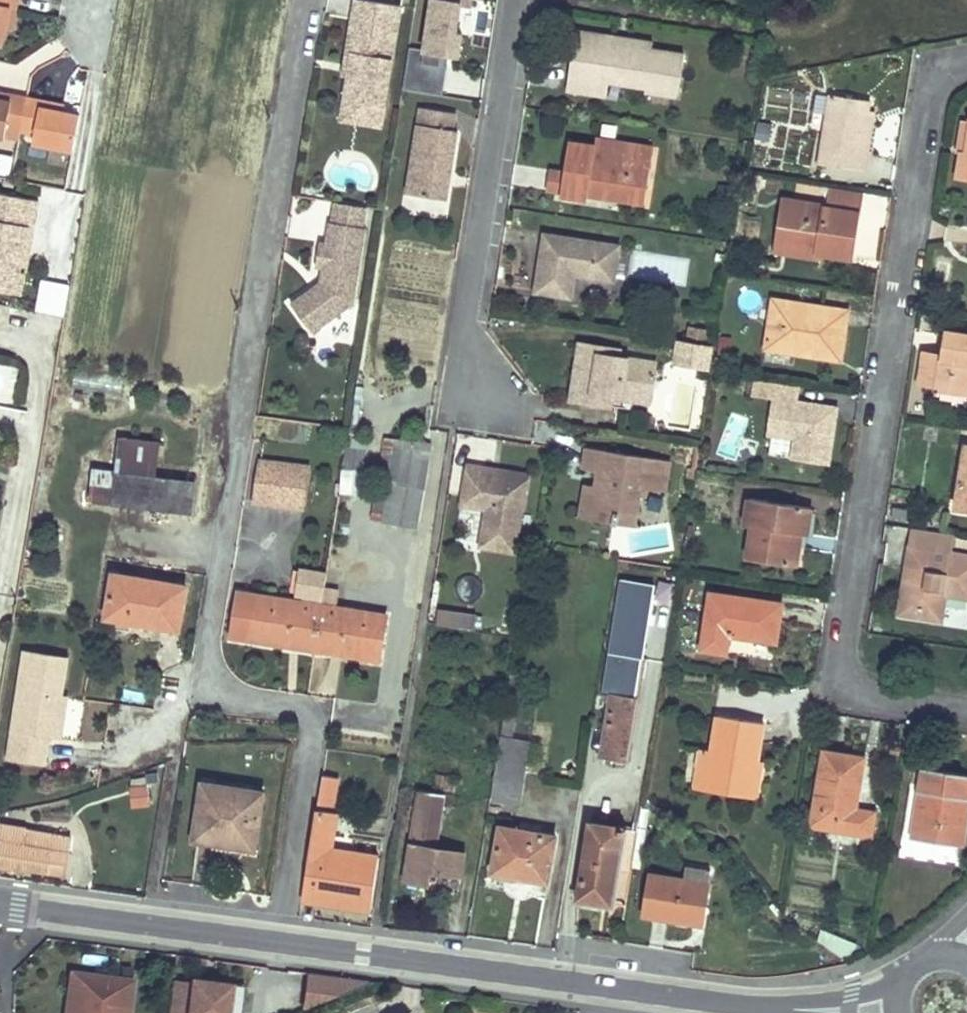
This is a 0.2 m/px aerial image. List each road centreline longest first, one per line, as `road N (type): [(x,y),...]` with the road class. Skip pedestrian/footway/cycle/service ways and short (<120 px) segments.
road 1 (tertiary): [(0,902),(794,1012)]
road 2 (residential): [(966,707),(849,694),(934,67),(966,63)]

